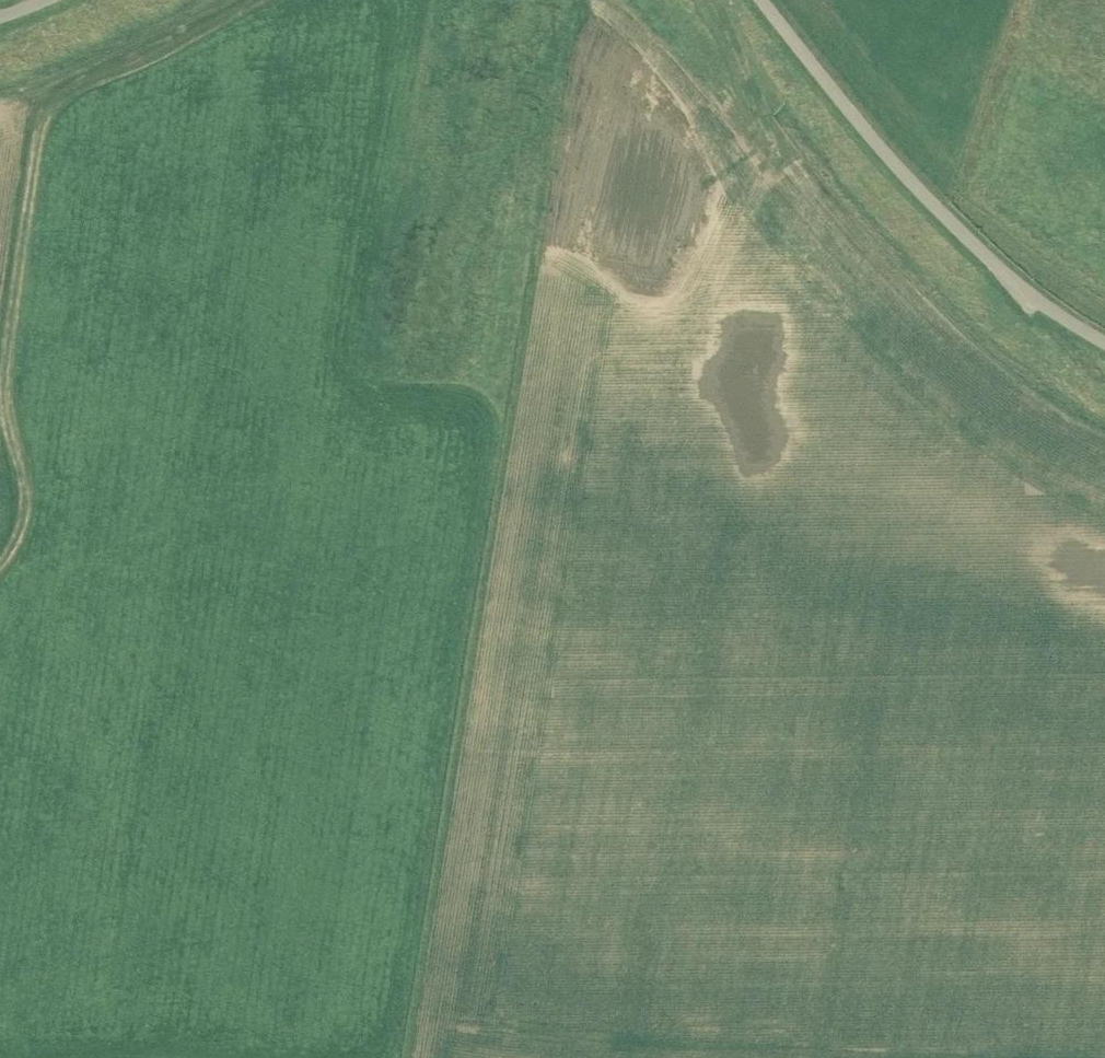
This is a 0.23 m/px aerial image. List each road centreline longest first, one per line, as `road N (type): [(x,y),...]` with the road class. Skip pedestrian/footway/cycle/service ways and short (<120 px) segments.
road 1 (unclassified): [(762,0),(929,200),(1046,307),(1104,343)]

